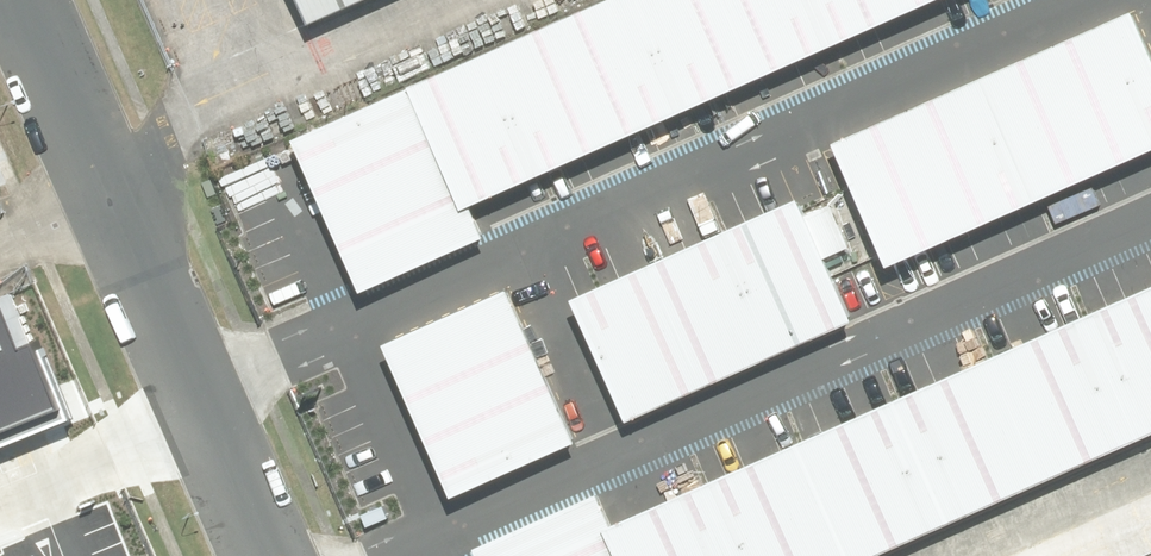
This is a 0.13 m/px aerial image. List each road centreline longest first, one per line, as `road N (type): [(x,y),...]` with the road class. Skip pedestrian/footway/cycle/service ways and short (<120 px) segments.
road 1 (unclassified): [(31,0),(279,555)]

